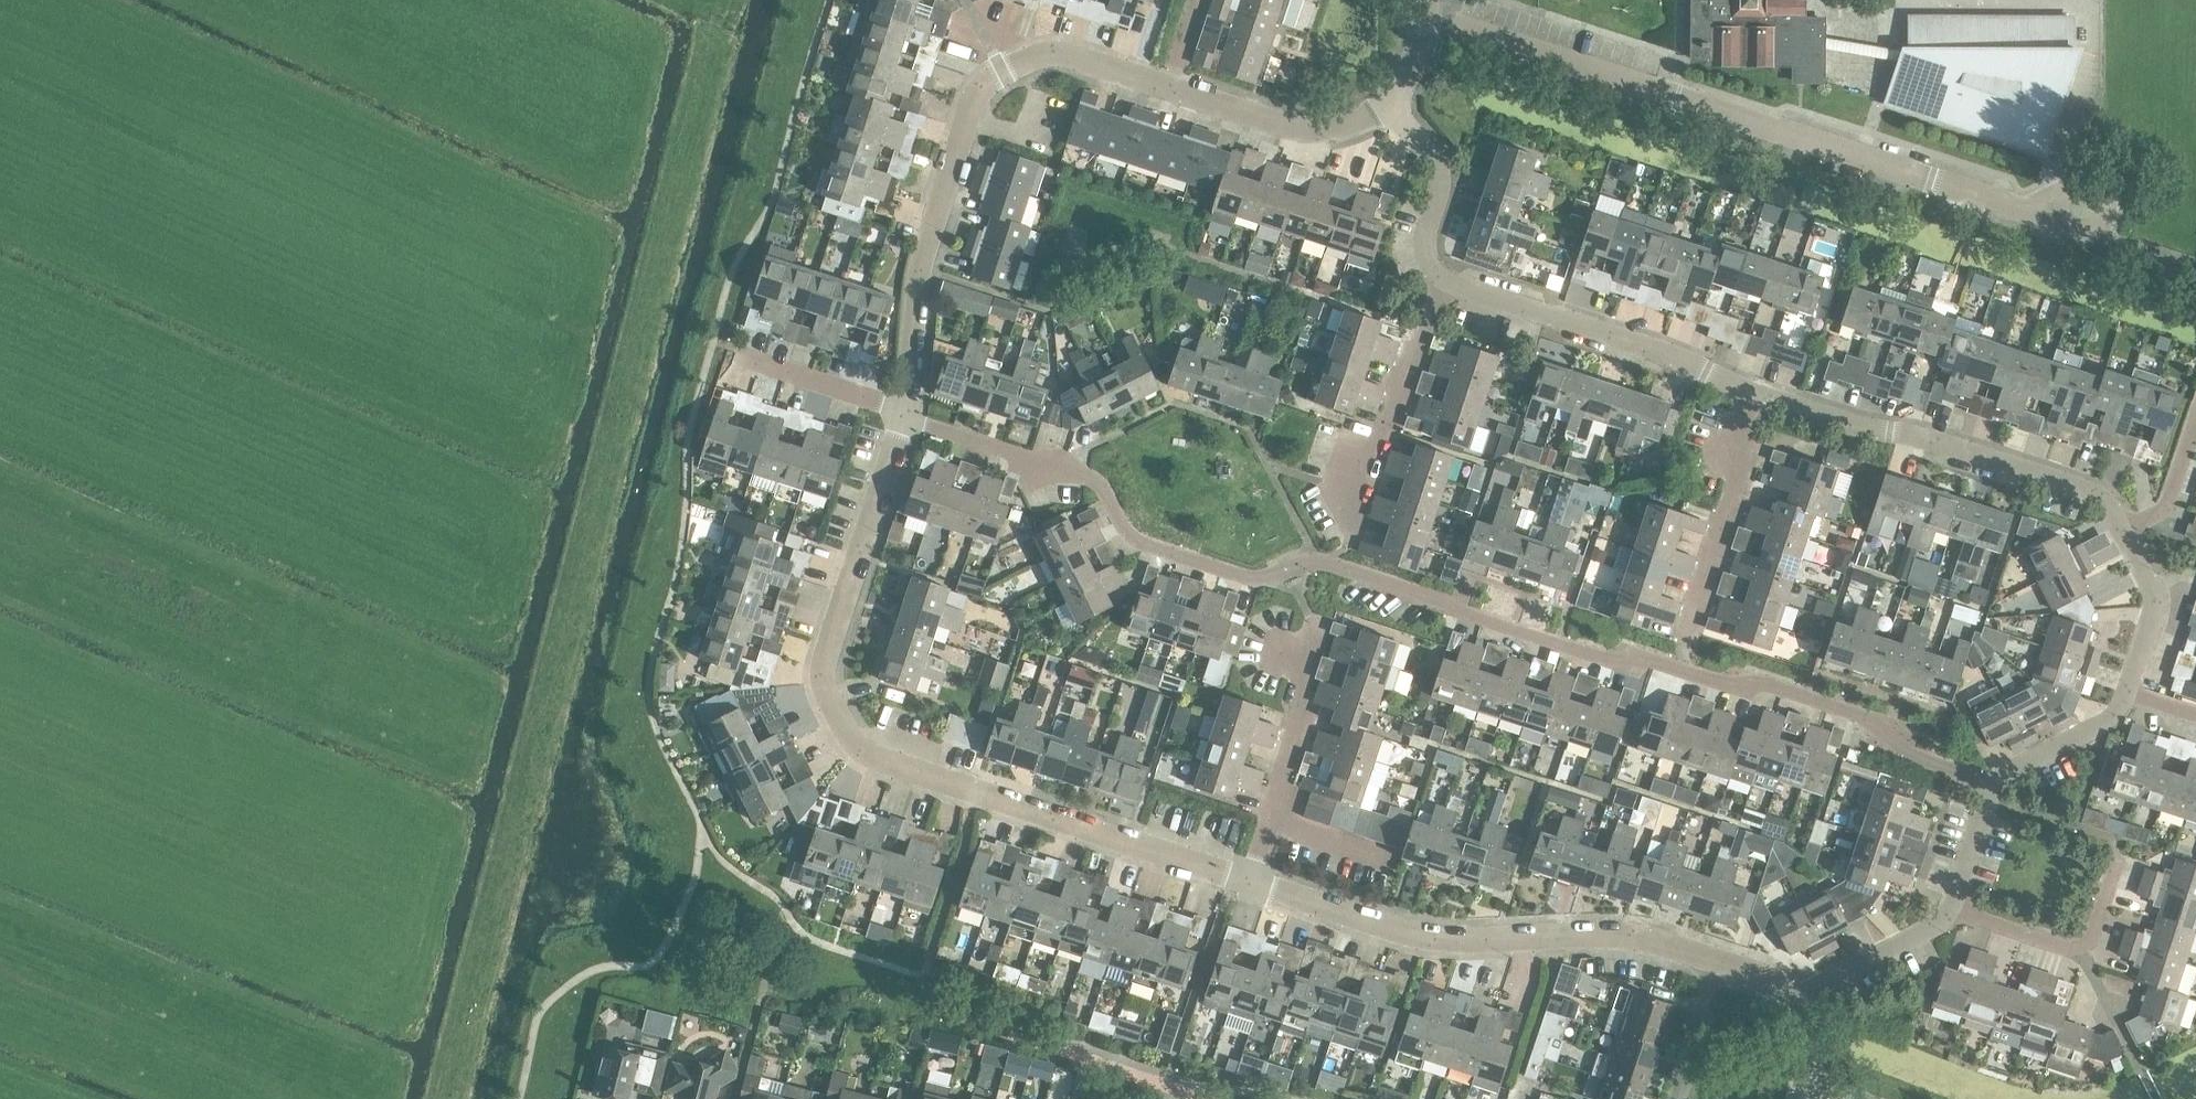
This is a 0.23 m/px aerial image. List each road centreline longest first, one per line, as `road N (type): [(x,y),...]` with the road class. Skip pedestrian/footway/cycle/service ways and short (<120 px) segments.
road 1 (residential): [(1992,781),(1912,756),(1858,712),(1766,682),(1601,658),(1319,562),(1252,577),(1142,546),(1092,478),(906,416)]
road 2 (residential): [(1250,881),(877,758),(853,741),(825,684),(825,661),(906,416)]
road 3 (residential): [(1426,17),(2025,211),(2085,205)]
road 4 (residential): [(906,416),(920,259),(971,101),(987,79),(1040,55),(1067,53),(1174,91)]
road 5 (residential): [(1717,958),(1602,934),(1453,939),(1250,881)]
road 6 (residential): [(2122,530),(2100,496),(2078,487),(1753,392)]
road 7 (residential): [(1753,392),(1671,354),(1440,277)]
road 8 (residential): [(1440,277),(1391,426),(1356,463),(1348,534)]
road 9 (residential): [(1317,631),(1295,696),(1297,736),(1250,881)]
road 10 (residential): [(1689,633),(1737,488),(1740,422),(1753,392)]
road 11 (residential): [(1949,909),(2080,946),(2114,863)]
road 12 (residential): [(1174,91),(1287,127),(1327,128),(1386,103)]
road 13 (residential): [(1440,277),(1424,240),(1436,173),(1386,103)]
road 14 (residential): [(1792,1001),(1935,925),(1949,909)]
road 15 (residential): [(743,360),(906,416)]
road 16 (residential): [(2129,692),(2152,612),(2149,588),(2122,530)]
road 17 (residential): [(1992,781),(2115,716),(2129,692)]
road 18 (residential): [(1671,1098),(1717,958)]
road 19 (residential): [(2122,530),(2168,501),(2195,416)]
road 20 (residential): [(1949,909),(1992,781)]

